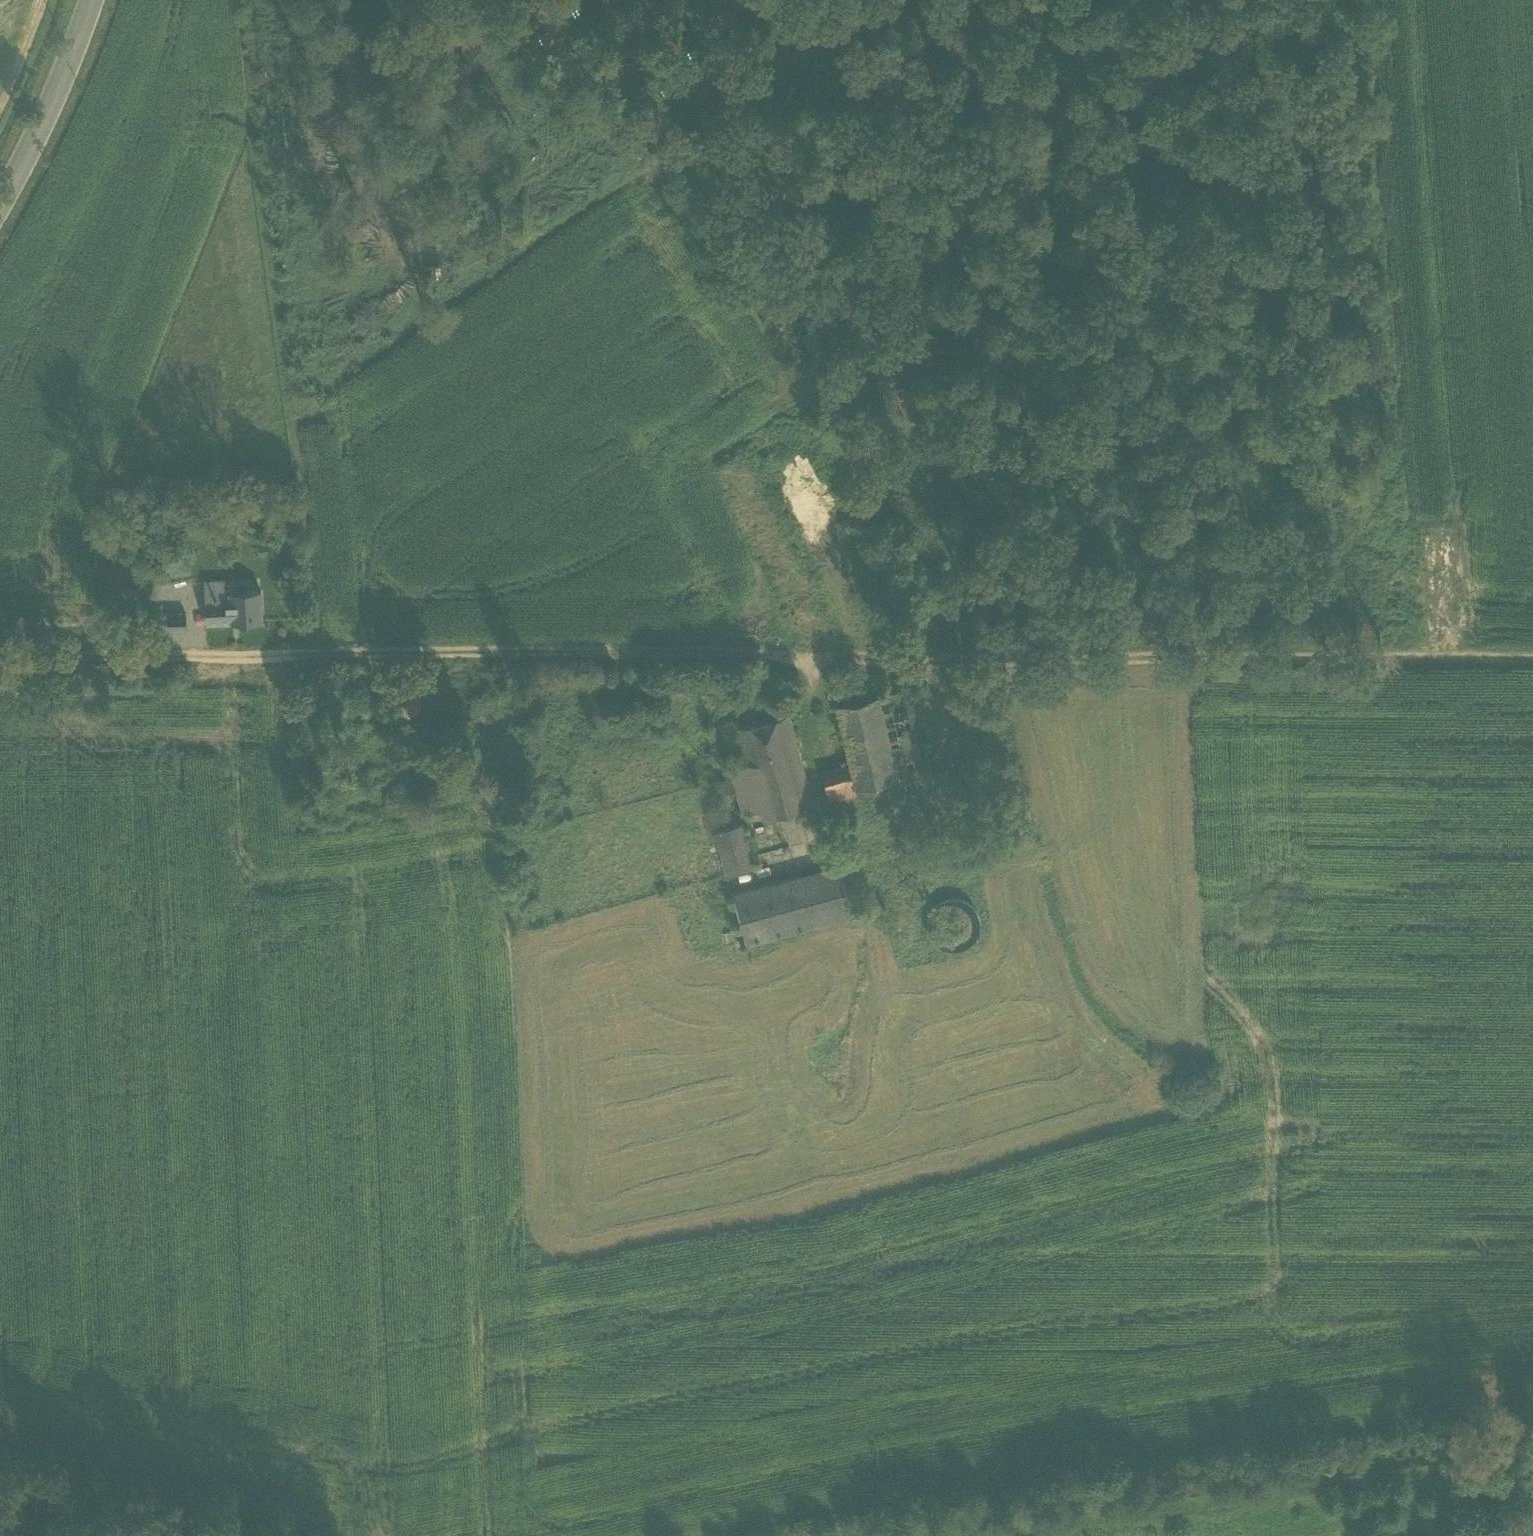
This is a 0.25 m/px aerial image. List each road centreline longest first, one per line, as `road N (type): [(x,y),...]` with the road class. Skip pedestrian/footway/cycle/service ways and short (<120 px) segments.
road 1 (track): [(1181,659),(1532,659)]
road 2 (tertiary): [(0,215),(56,133),(102,0)]

